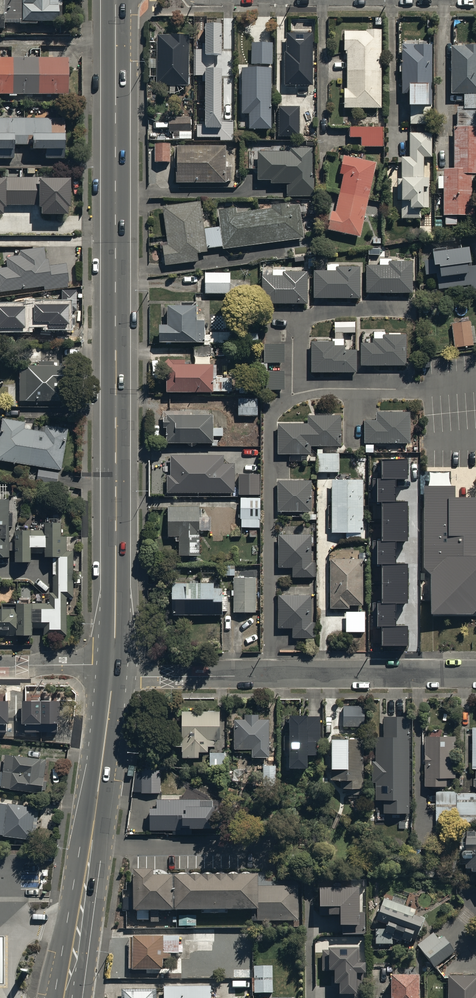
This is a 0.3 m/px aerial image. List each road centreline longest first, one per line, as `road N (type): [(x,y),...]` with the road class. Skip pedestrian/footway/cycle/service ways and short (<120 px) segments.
road 1 (primary): [(117,0),(113,669)]
road 2 (residential): [(475,675),(141,677),(113,669)]
road 3 (primary): [(113,669),(71,997)]

